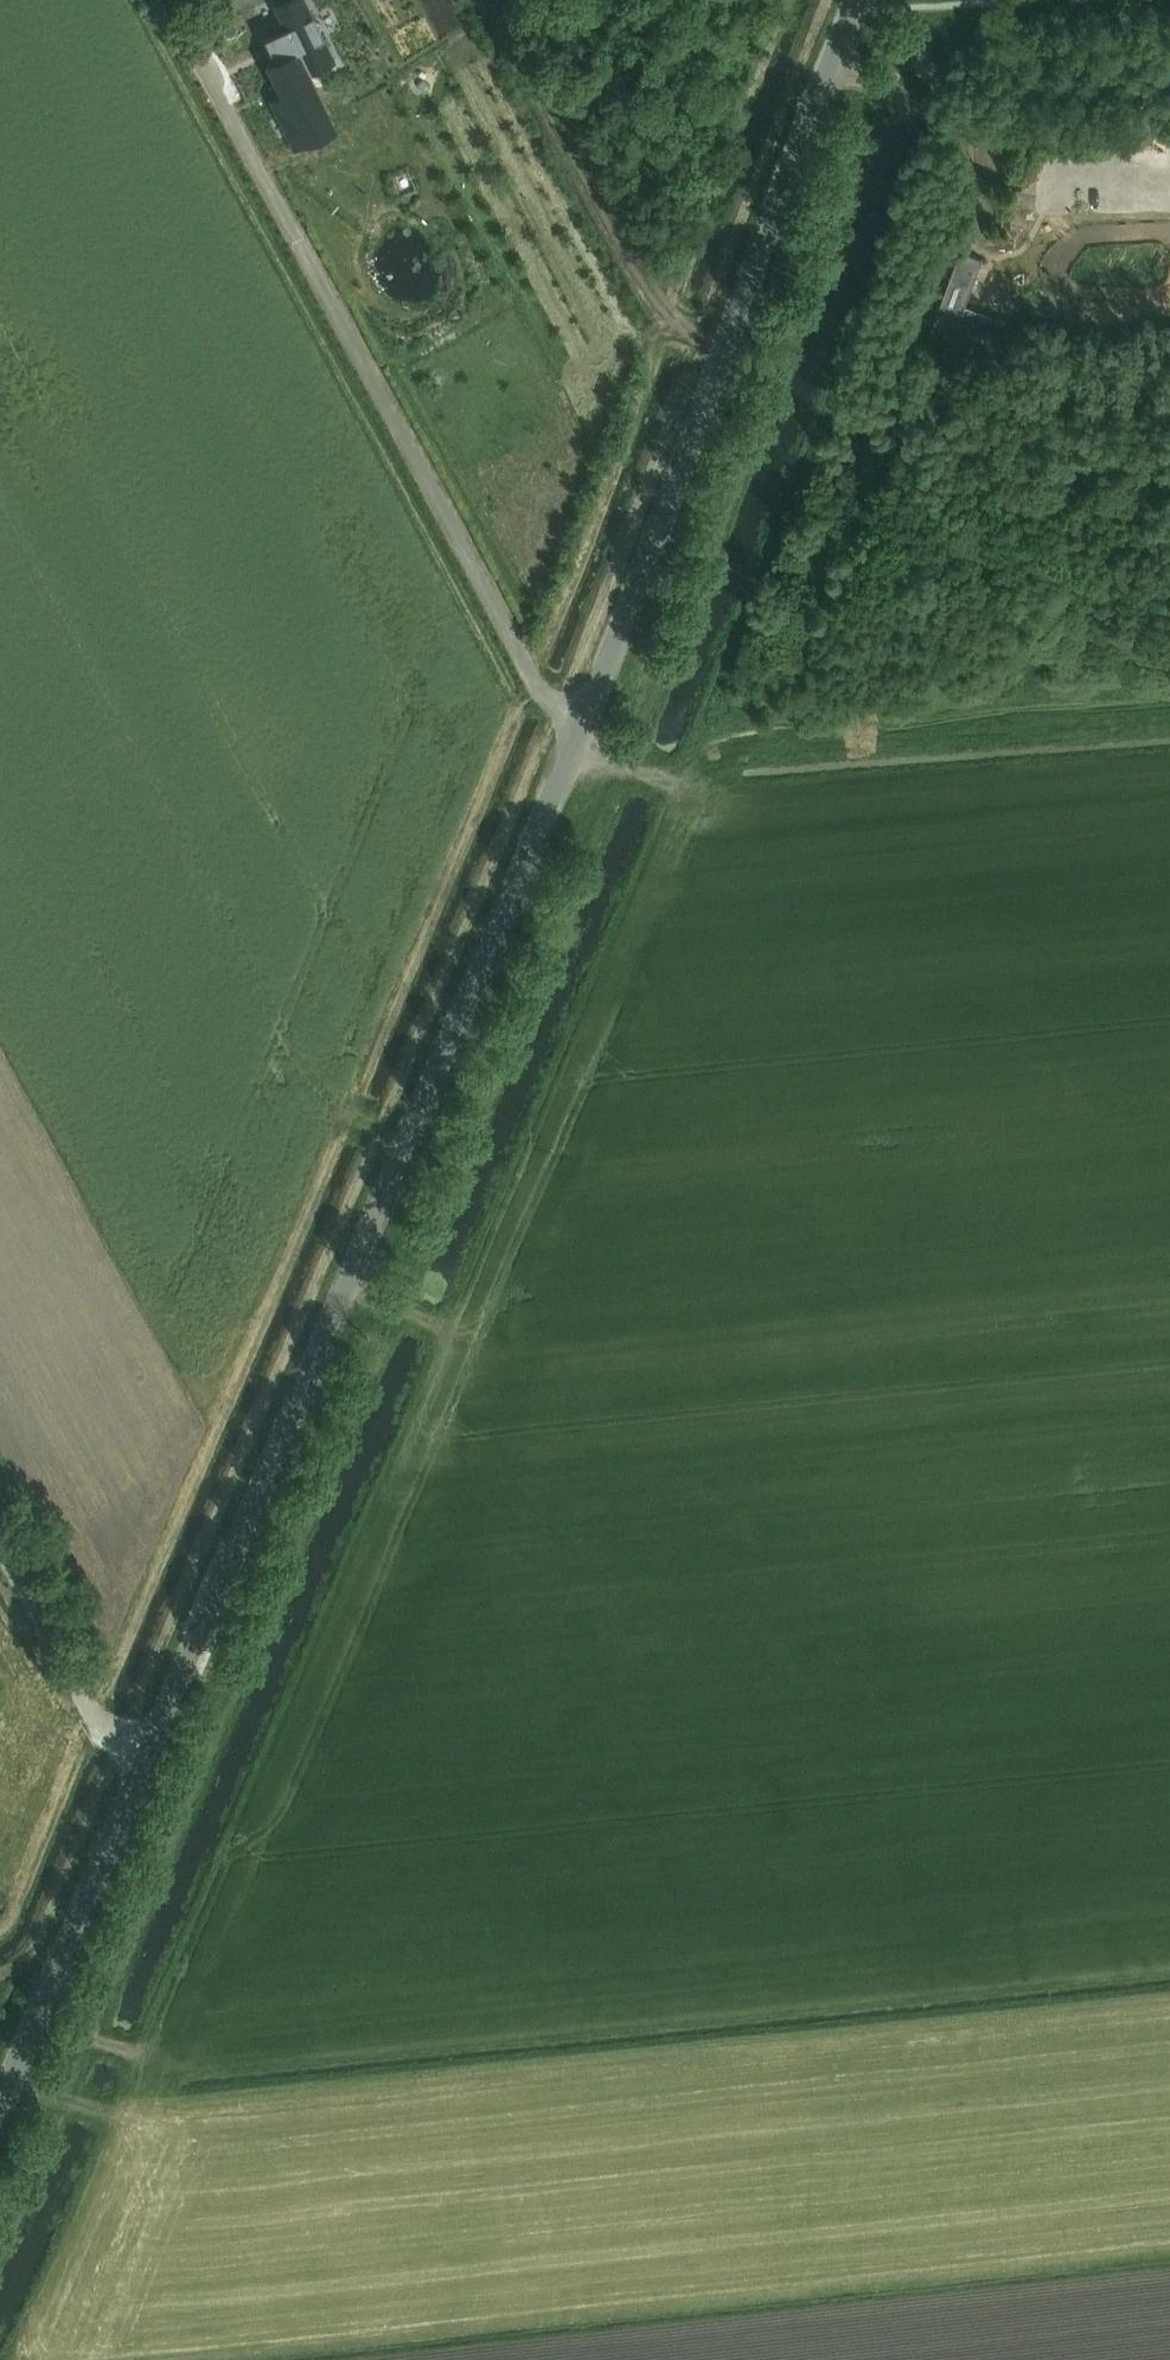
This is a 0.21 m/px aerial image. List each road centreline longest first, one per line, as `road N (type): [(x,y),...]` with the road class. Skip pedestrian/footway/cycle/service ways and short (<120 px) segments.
road 1 (unclassified): [(0,2096),(580,722),(855,0)]

